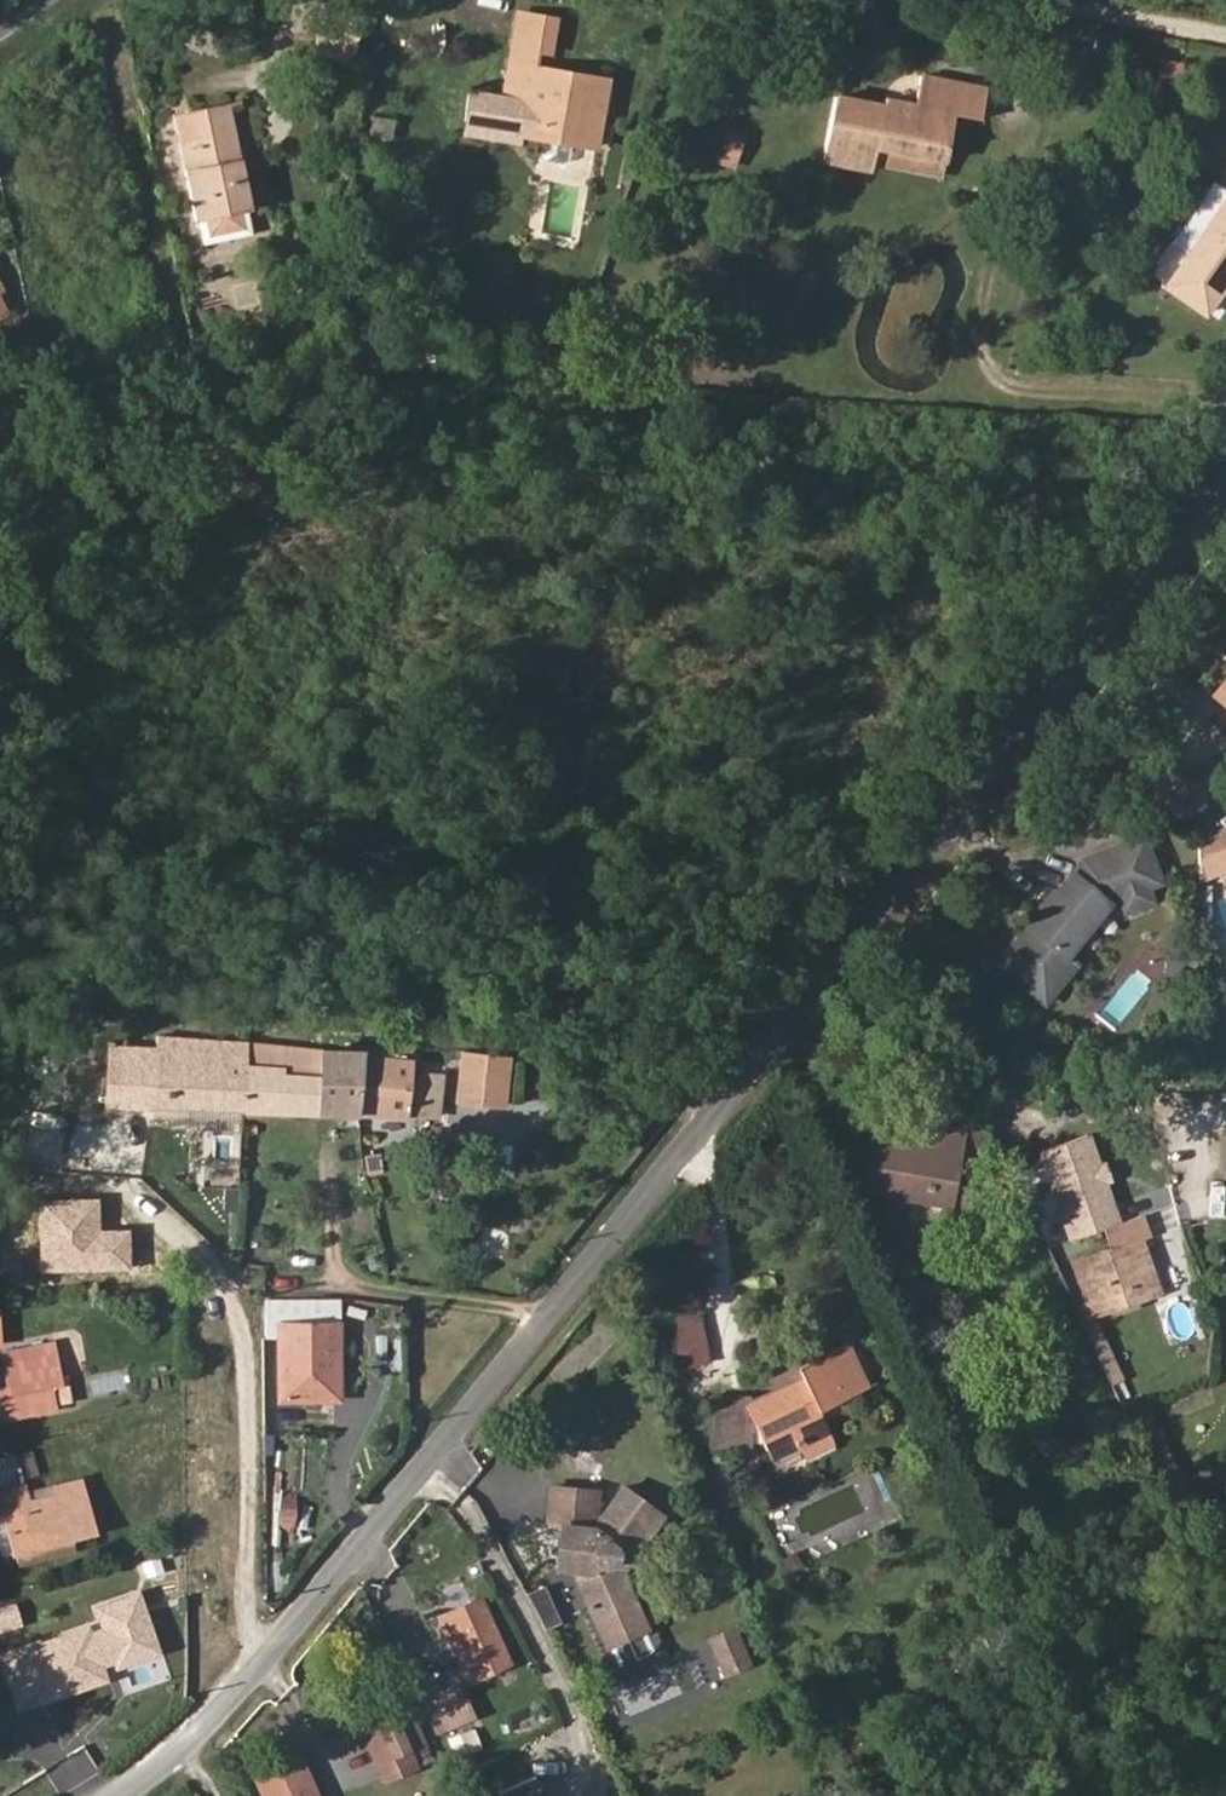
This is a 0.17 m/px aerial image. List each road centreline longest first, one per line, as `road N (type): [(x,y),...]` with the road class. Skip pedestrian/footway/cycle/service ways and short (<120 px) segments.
road 1 (residential): [(119,1795),(271,1652),(1225,492)]

